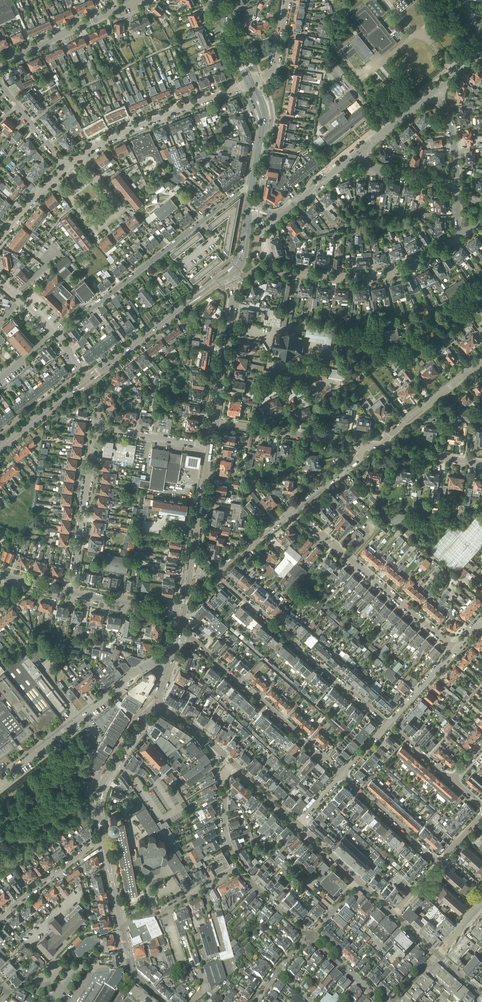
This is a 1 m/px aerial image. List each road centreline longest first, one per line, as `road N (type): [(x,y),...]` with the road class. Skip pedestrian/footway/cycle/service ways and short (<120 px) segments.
road 1 (tertiary): [(0,448),(227,274)]
road 2 (residential): [(251,190),(242,189),(57,336)]
road 3 (residential): [(389,724),(220,578)]
road 4 (residential): [(179,636),(194,641),(342,775)]
road 5 (residential): [(455,649),(293,510)]
road 6 (residential): [(256,266),(366,278),(411,266),(459,237)]
road 7 (residential): [(0,785),(143,668),(168,670)]
road 8 (residential): [(342,775),(437,860),(481,815)]
road 9 (residential): [(80,157),(250,83)]
road 10 (residential): [(70,593),(96,427)]
road 11 (residential): [(53,179),(94,229),(119,213),(80,157)]
road 12 (residential): [(363,445),(213,421)]
road 13 (residential): [(103,837),(101,787),(160,704)]
road 14 (residential): [(0,64),(137,0)]
road 15 (residential): [(213,421),(233,294),(227,274)]
road 16 (residential): [(385,449),(388,435),(481,361)]
road 17 (residential): [(119,920),(166,909),(238,869)]
road 18 (residential): [(0,917),(103,837)]
road 19 (residential): [(190,573),(210,446)]

